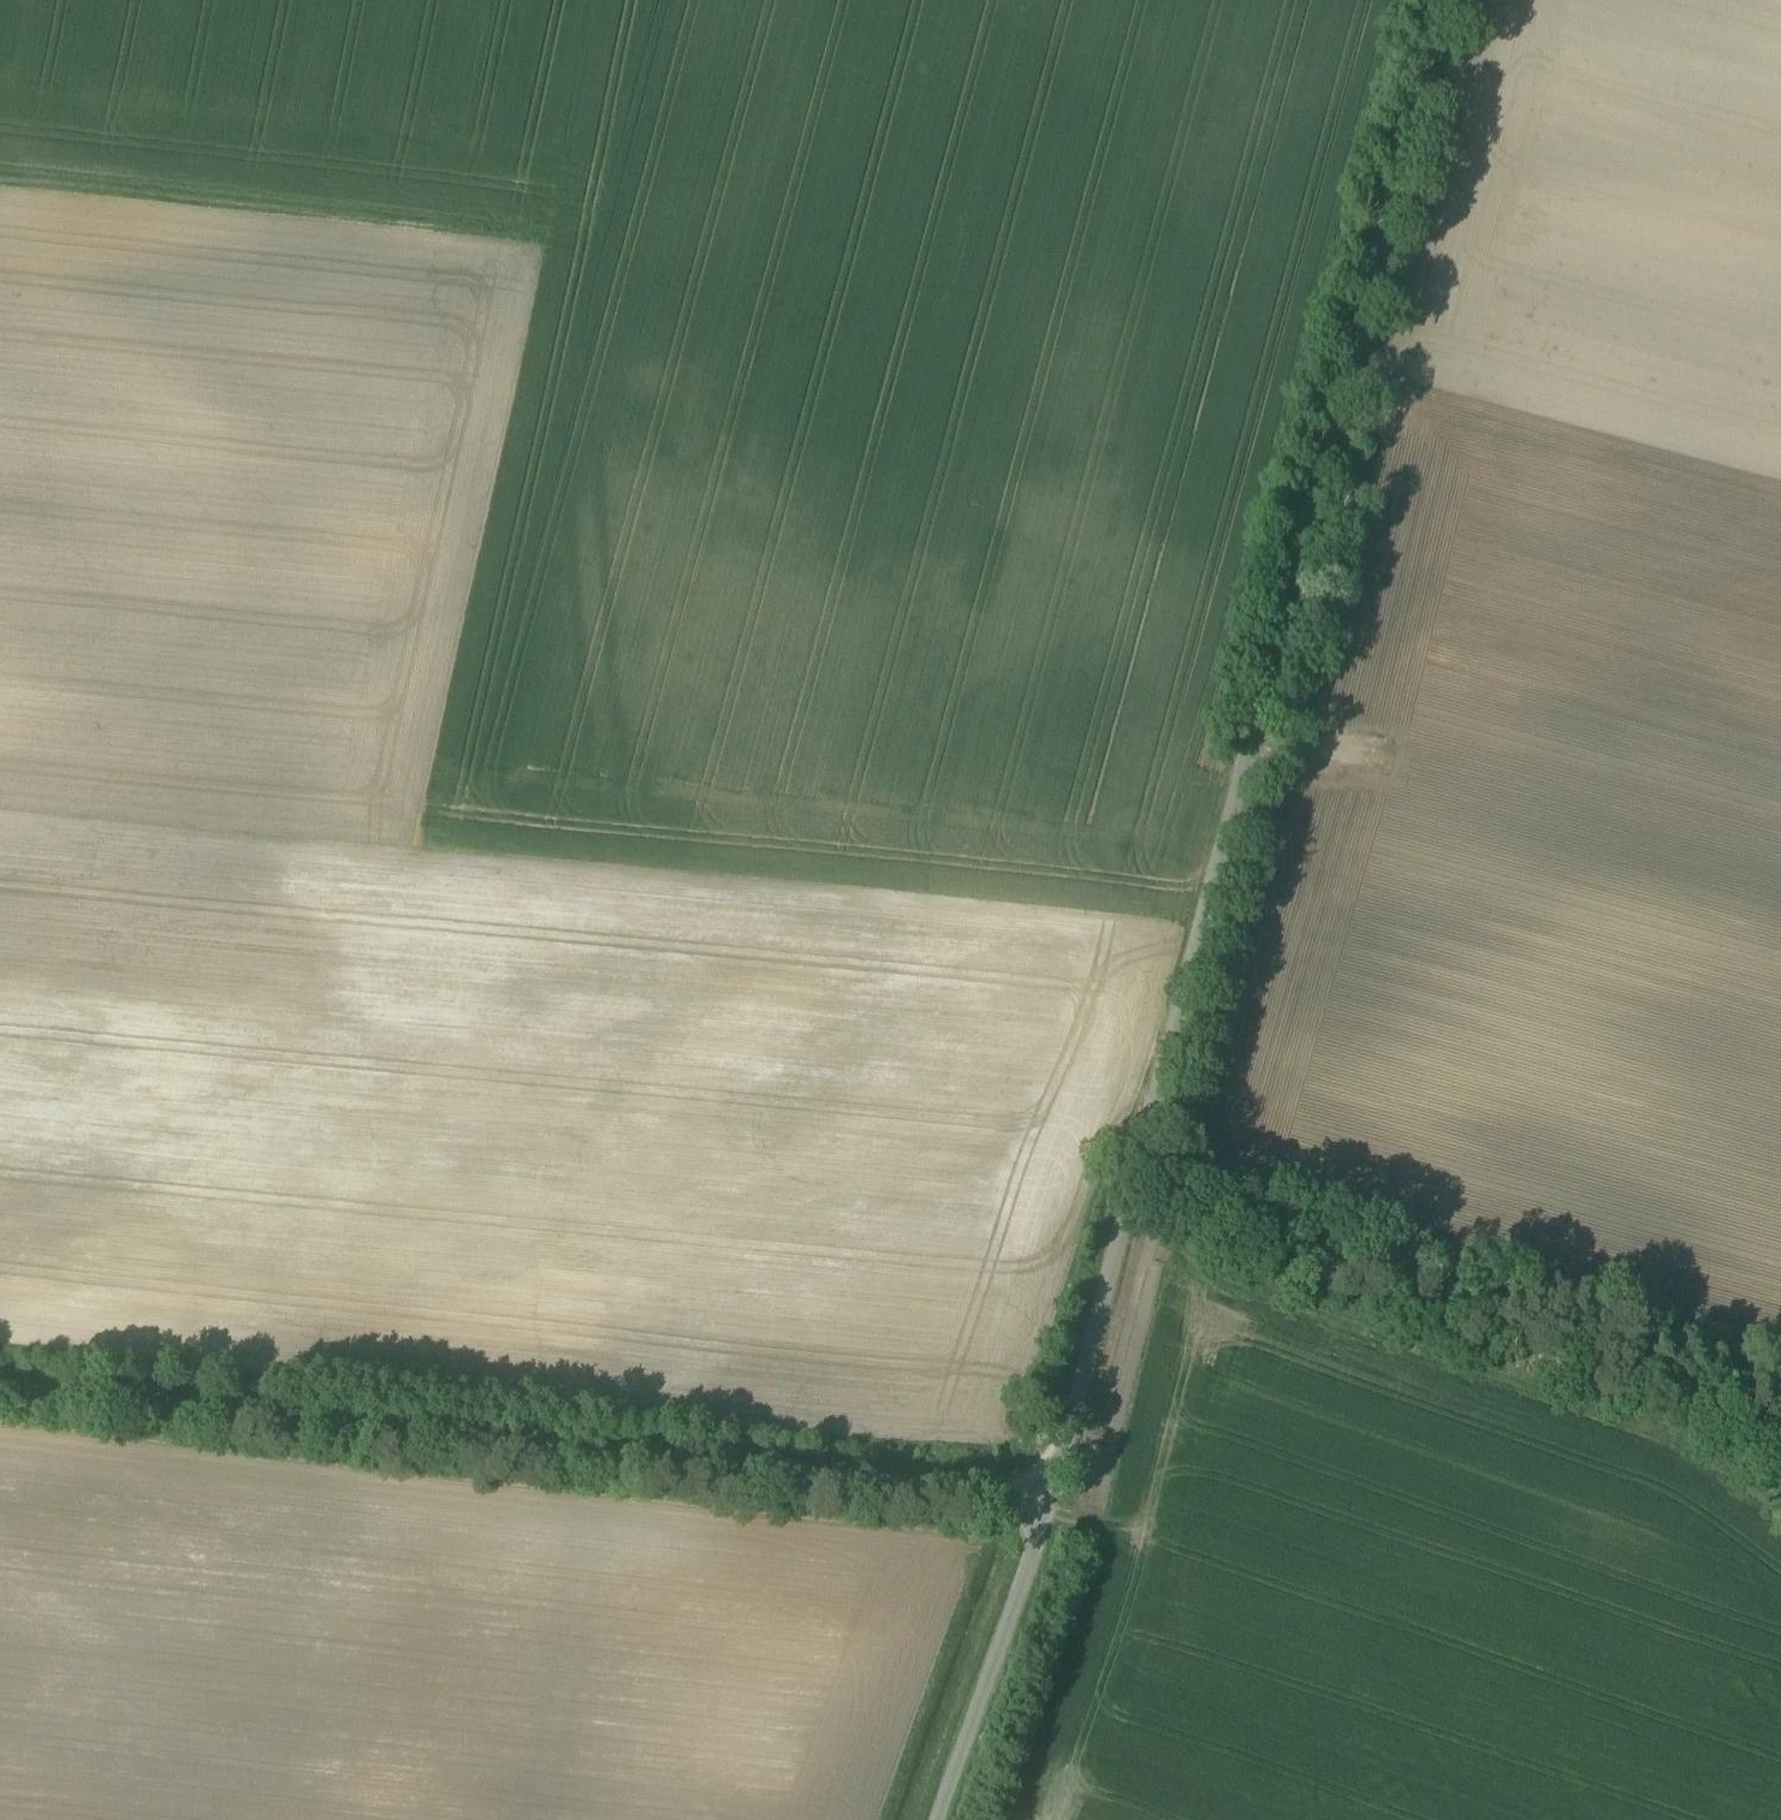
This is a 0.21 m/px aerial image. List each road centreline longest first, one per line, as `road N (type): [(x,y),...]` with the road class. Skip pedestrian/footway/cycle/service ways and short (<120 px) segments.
road 1 (unclassified): [(1037,1497),(1437,0)]
road 2 (unclassified): [(0,1373),(1037,1497)]
road 3 (unclassified): [(940,1819),(1019,1588),(1037,1497)]

